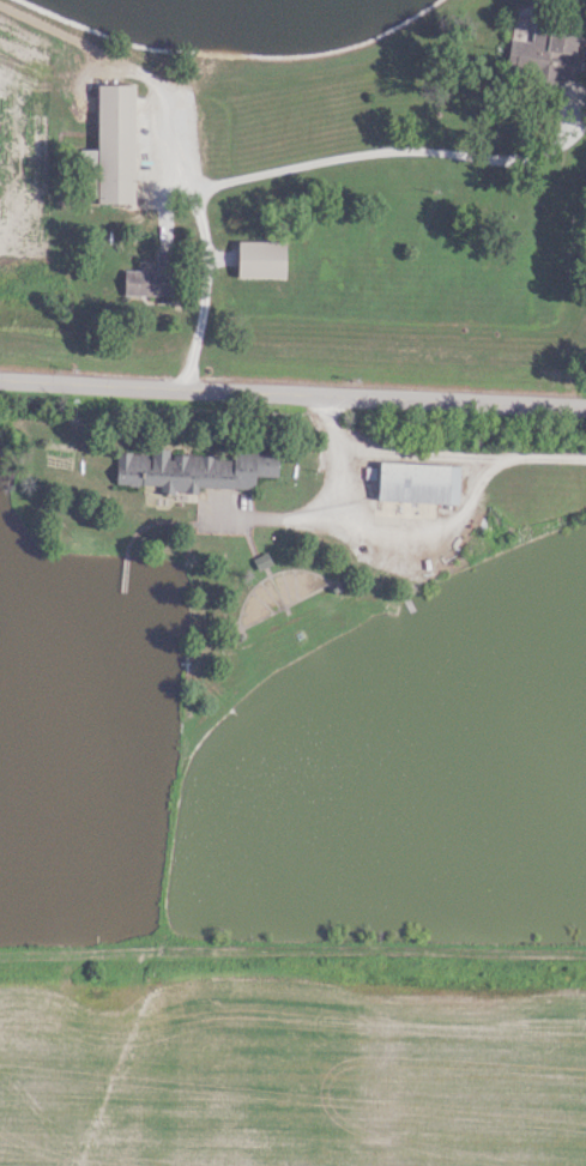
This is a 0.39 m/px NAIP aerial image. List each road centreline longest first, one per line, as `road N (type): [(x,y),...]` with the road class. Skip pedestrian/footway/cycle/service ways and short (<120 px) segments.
road 1 (tertiary): [(585,405),(0,378)]

